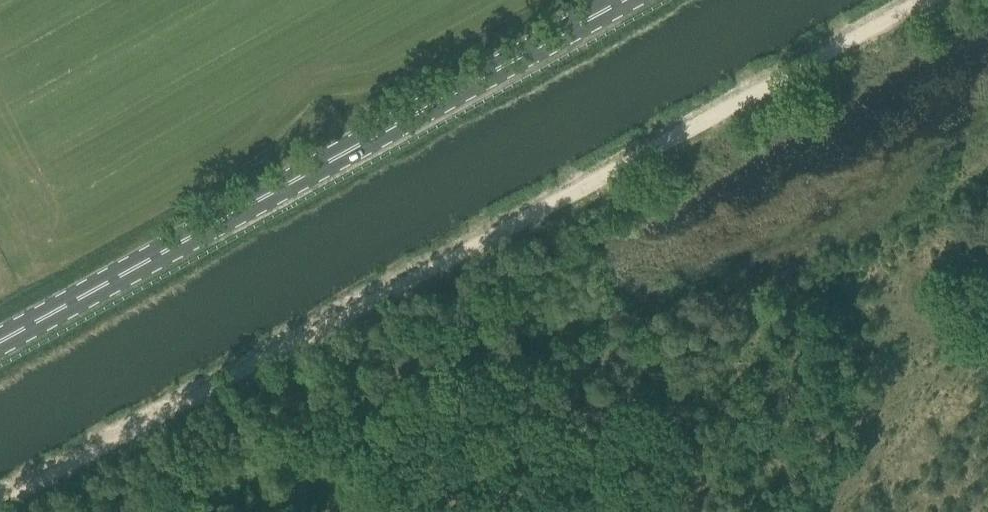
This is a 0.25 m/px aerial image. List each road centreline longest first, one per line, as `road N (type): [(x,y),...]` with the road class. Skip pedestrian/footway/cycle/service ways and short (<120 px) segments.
road 1 (track): [(921,0),(0,505)]
road 2 (primary): [(0,343),(628,0)]

